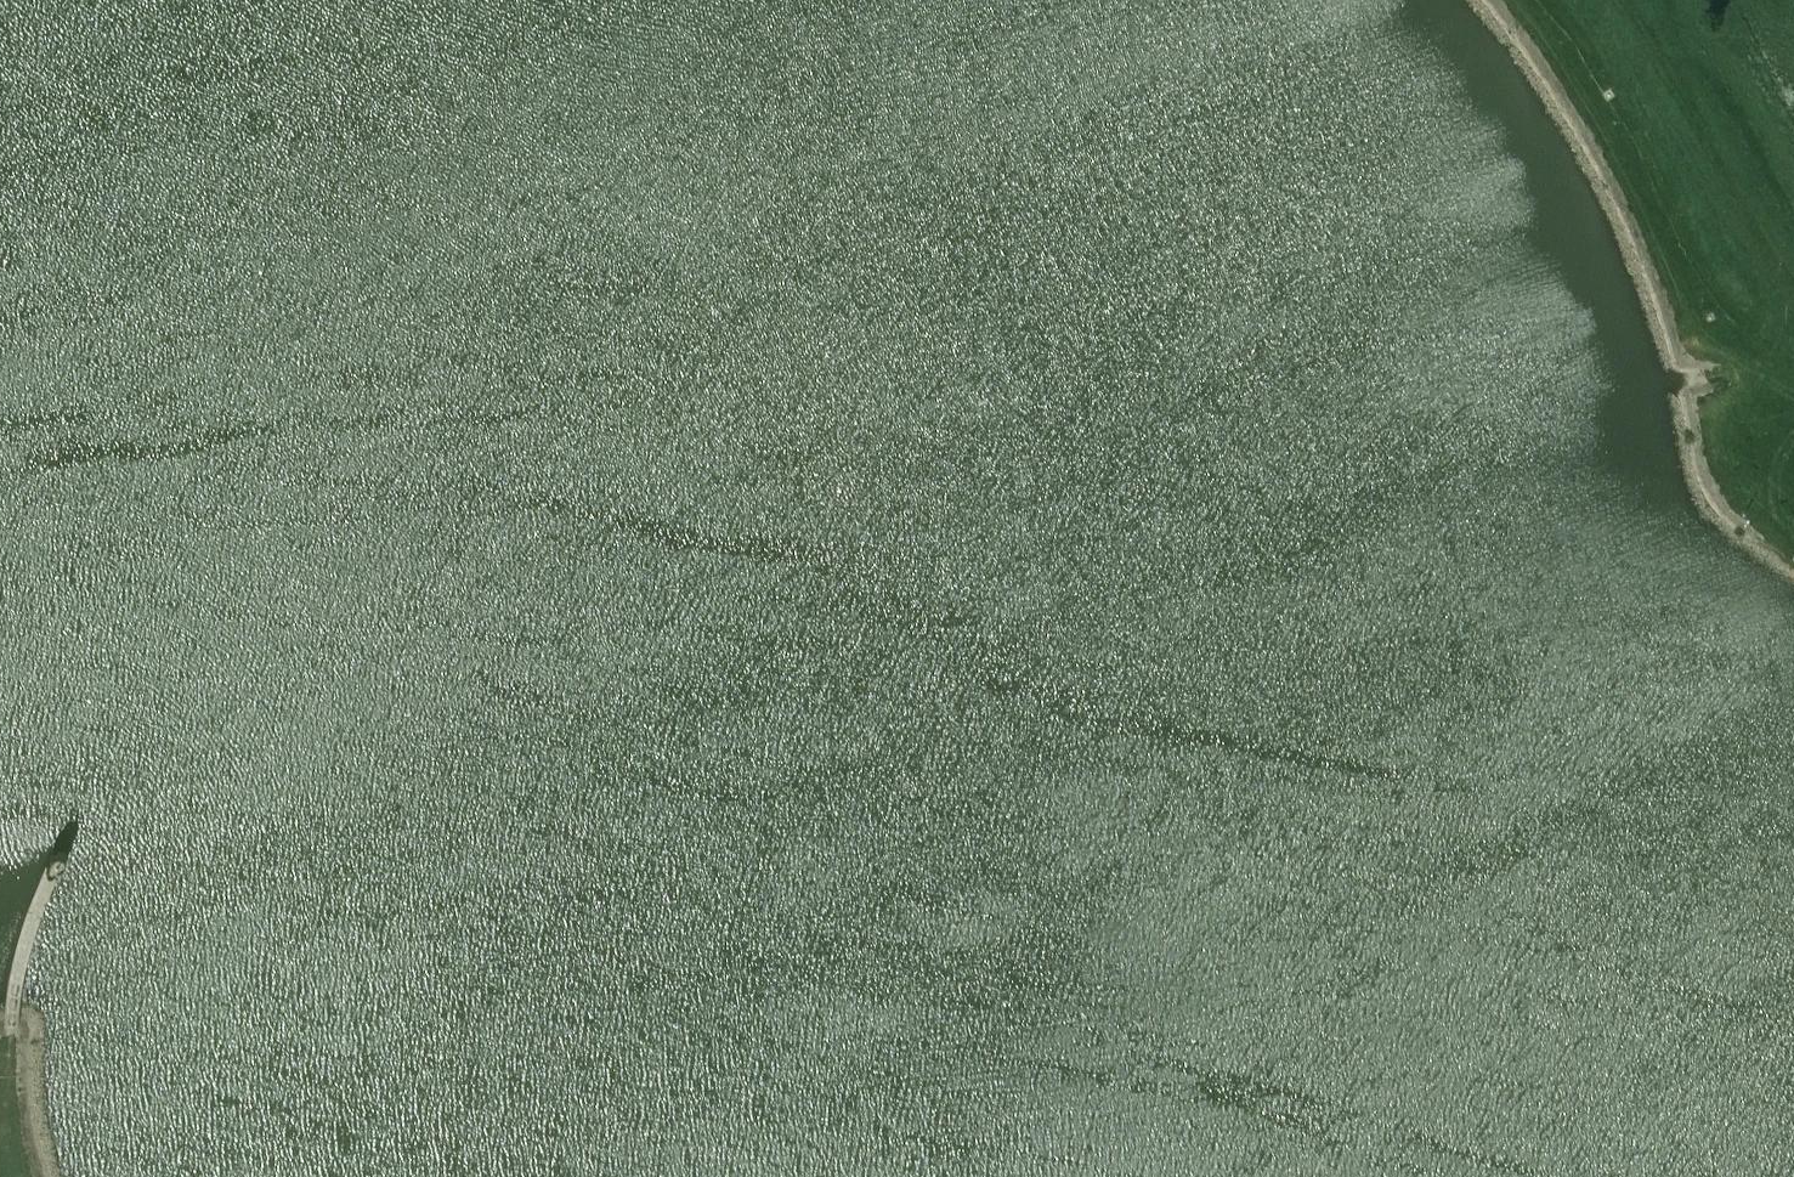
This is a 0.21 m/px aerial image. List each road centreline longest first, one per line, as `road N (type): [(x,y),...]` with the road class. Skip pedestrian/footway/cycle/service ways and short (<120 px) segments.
road 1 (track): [(1619,0),(1793,288)]

